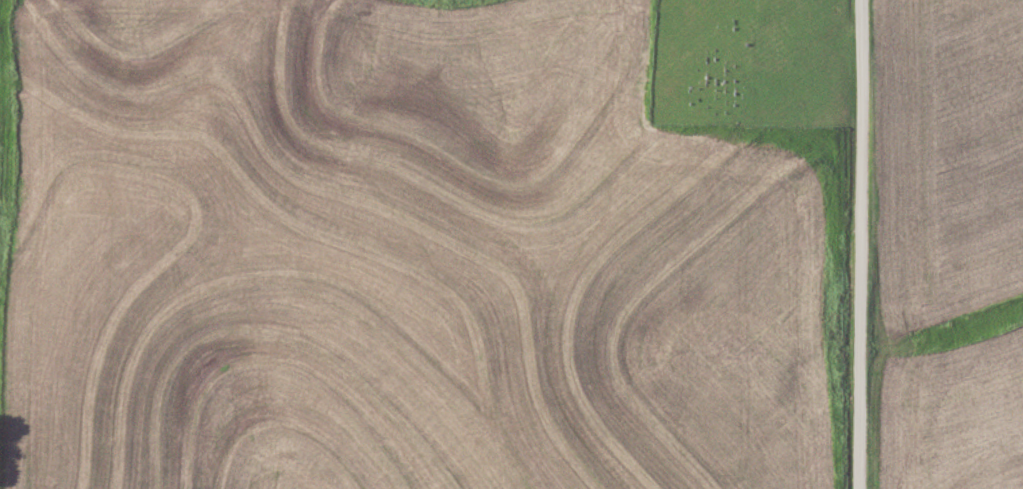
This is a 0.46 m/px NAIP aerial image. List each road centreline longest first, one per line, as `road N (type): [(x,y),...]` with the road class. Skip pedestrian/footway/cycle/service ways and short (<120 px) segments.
road 1 (residential): [(853,488),(859,0)]

